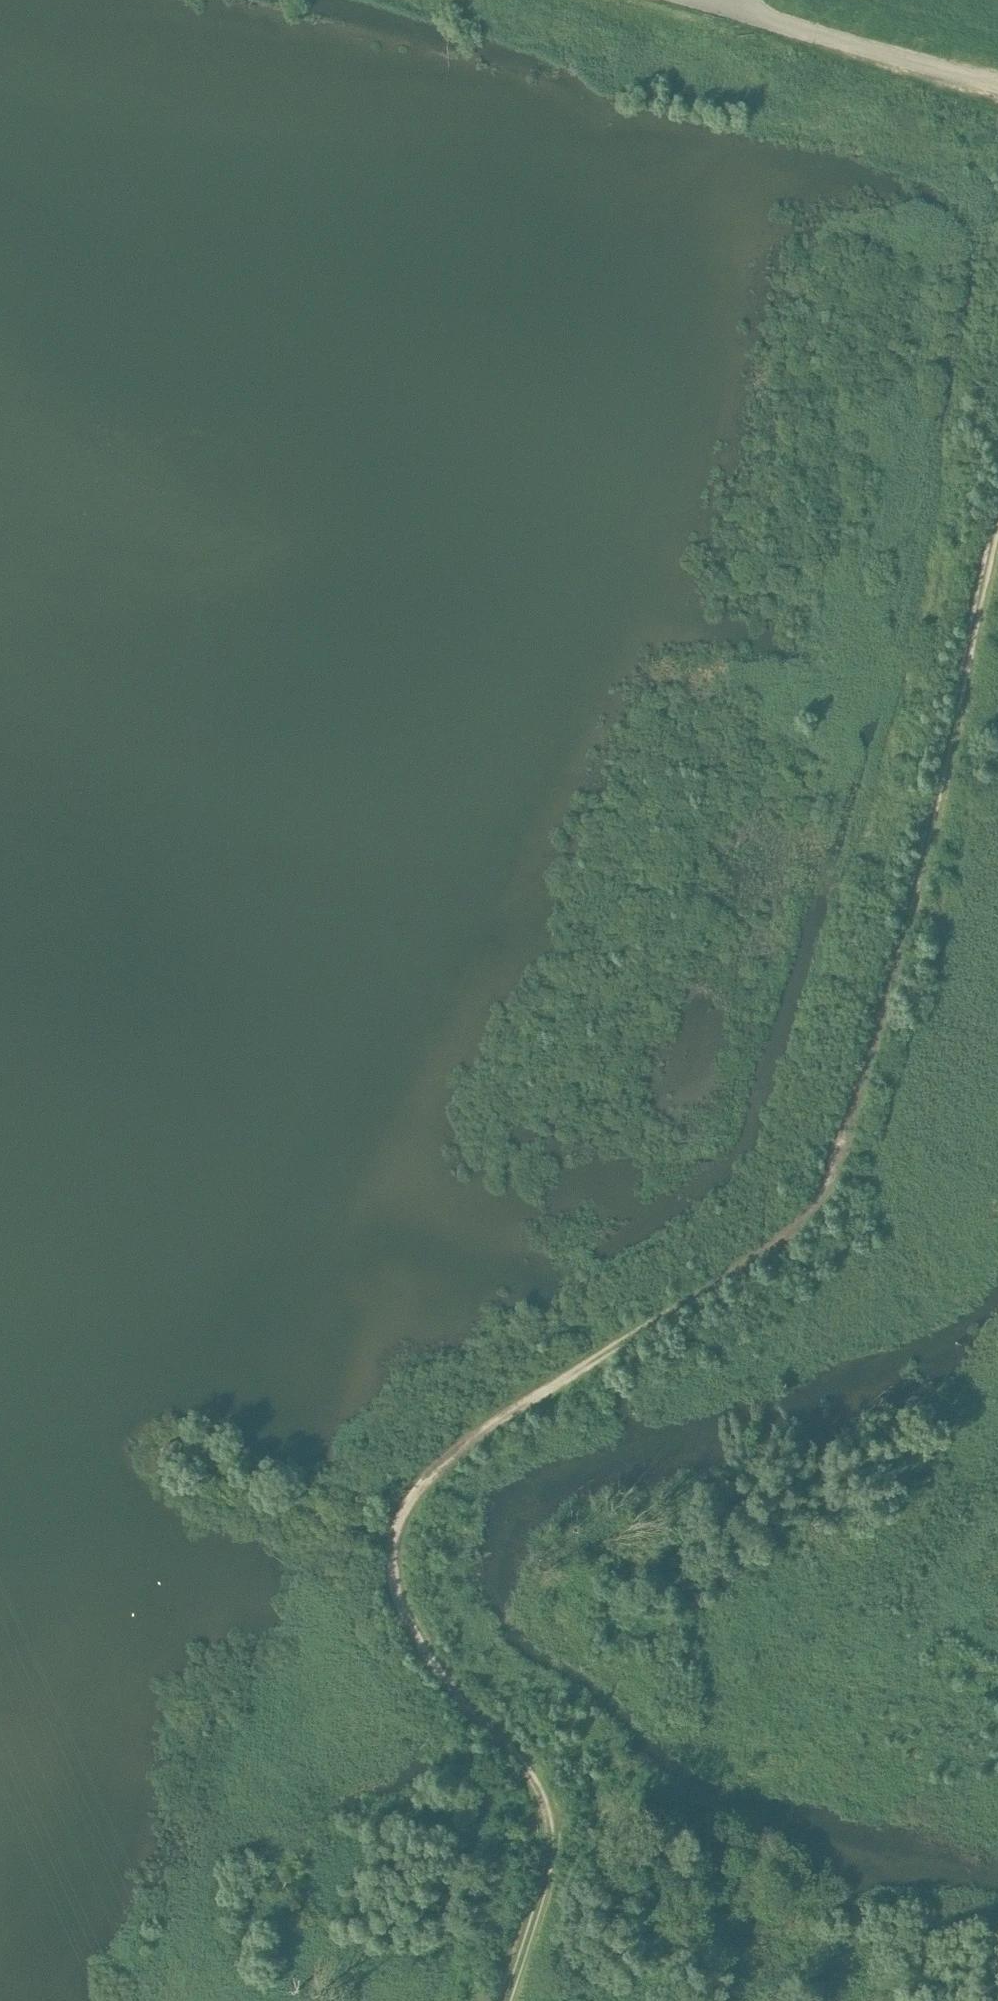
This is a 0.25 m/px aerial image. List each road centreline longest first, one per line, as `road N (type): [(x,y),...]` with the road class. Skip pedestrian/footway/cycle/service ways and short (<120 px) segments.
road 1 (track): [(997,515),(910,911),(822,1189),(776,1239),(474,1437),(422,1479),(391,1534),(391,1570),(406,1624),(528,1771),(542,1803),(551,1840),(544,1885),(507,2000)]
road 2 (track): [(813,36),(997,85)]

